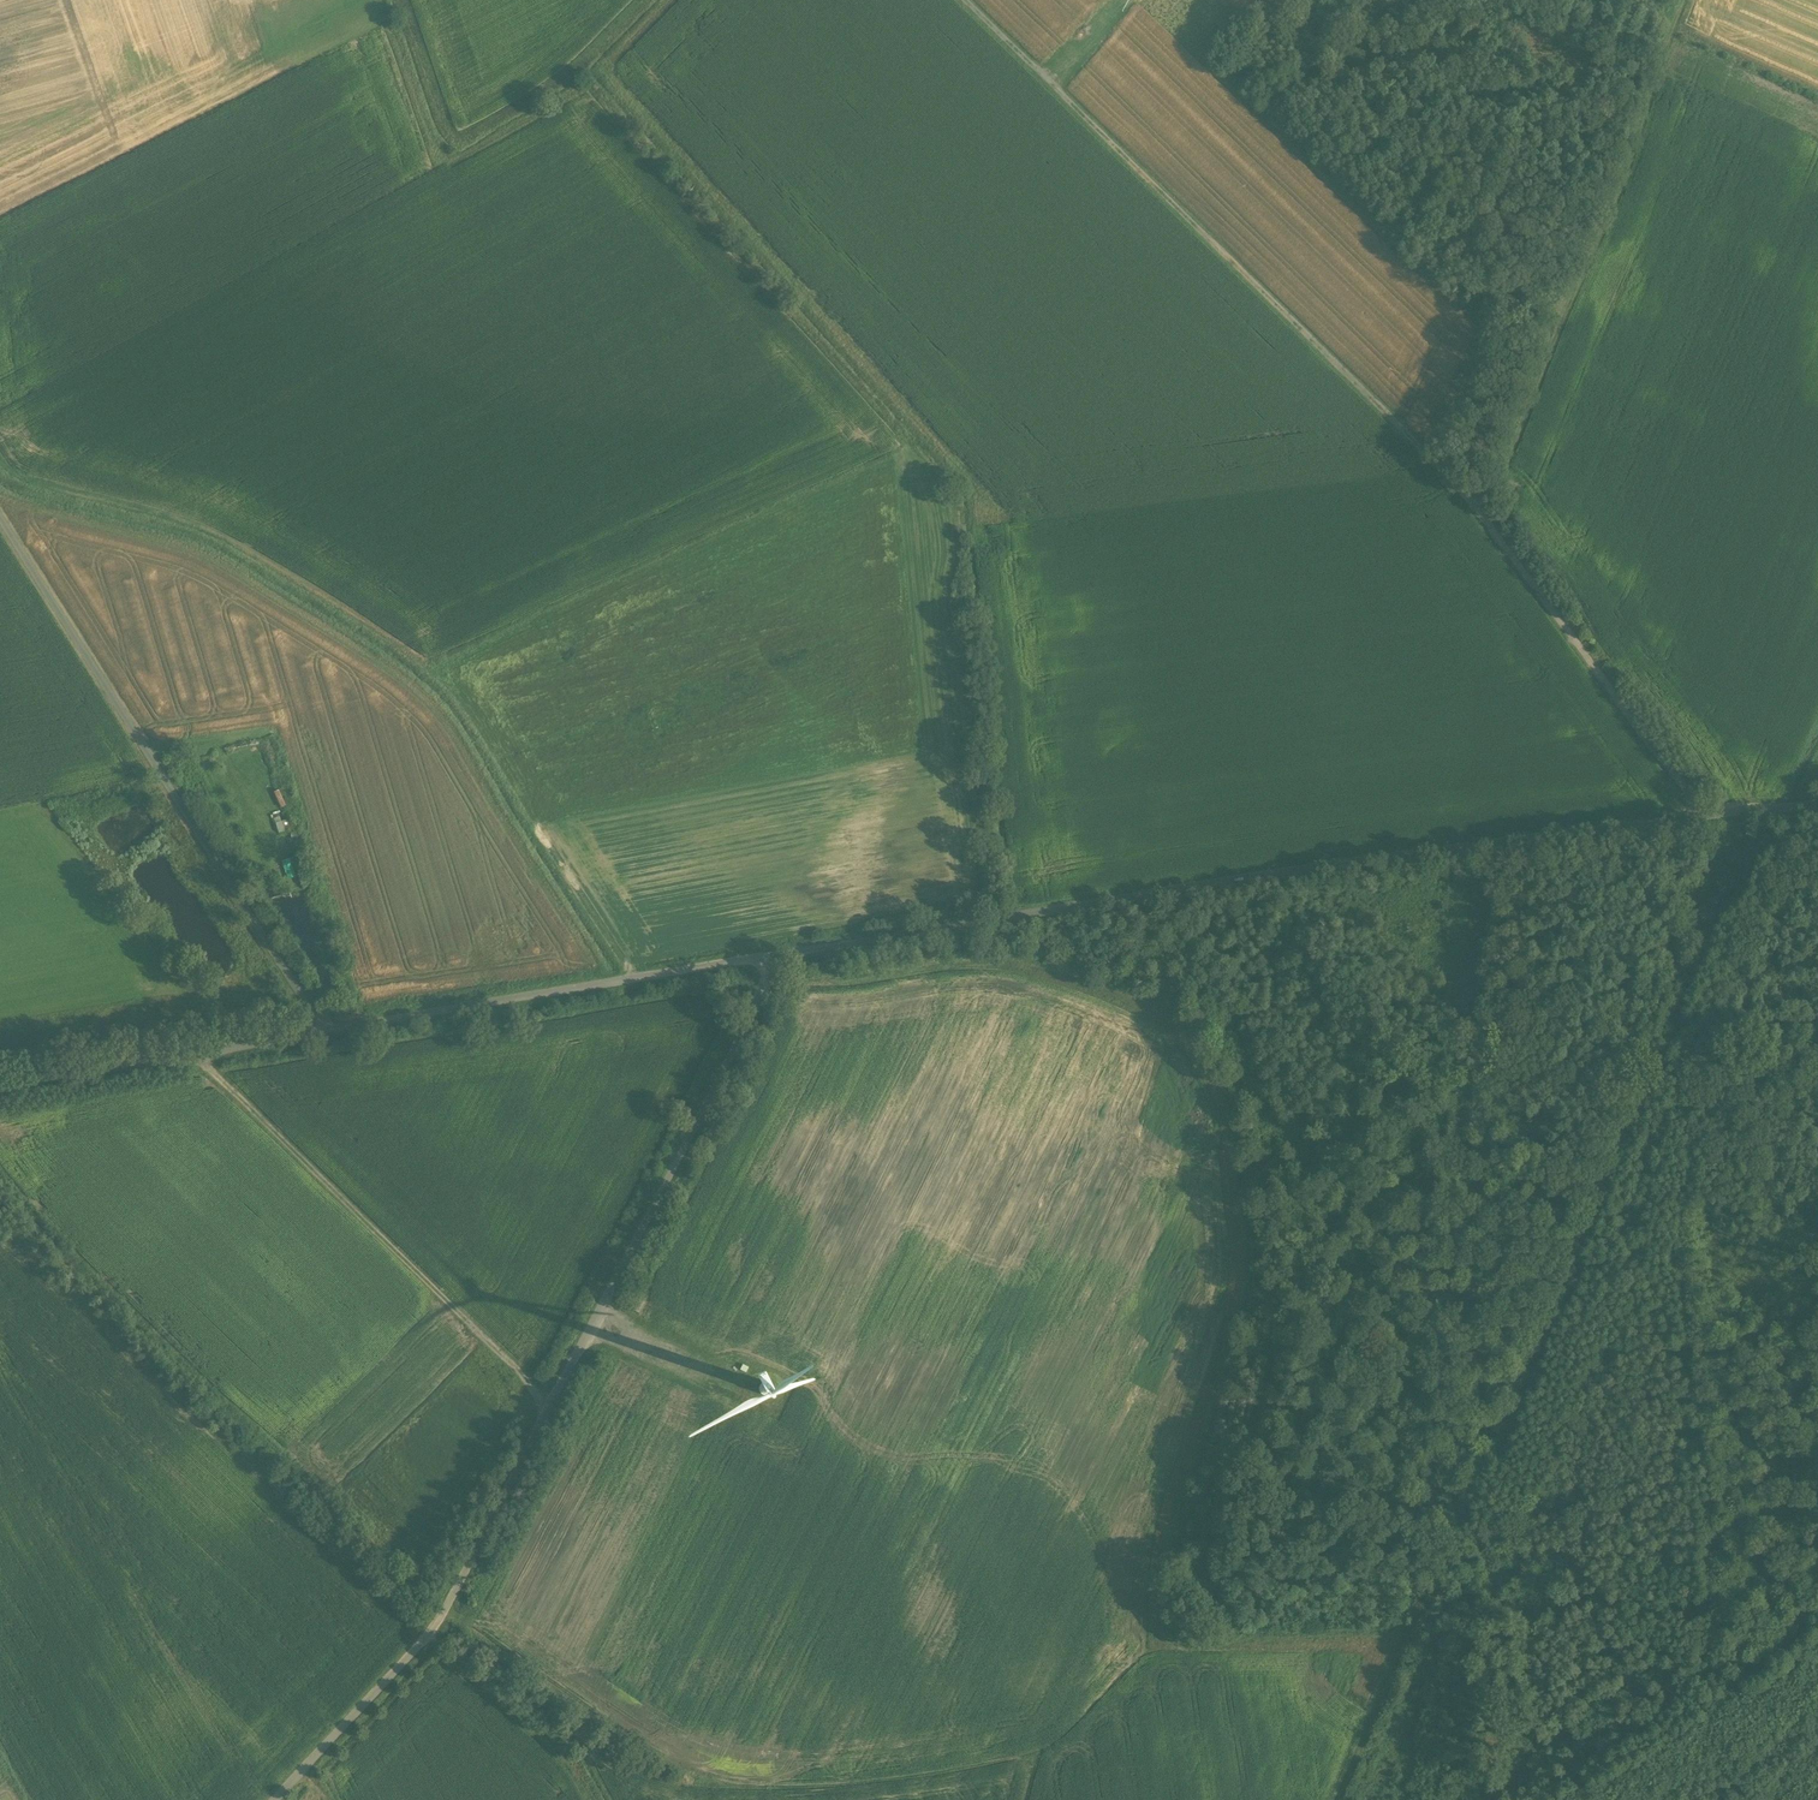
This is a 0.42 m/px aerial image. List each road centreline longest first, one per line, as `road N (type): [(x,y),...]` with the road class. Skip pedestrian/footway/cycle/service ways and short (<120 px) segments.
road 1 (track): [(1705,814),(1434,455),(963,0)]
road 2 (unclassified): [(773,950),(1289,867),(1817,795)]
road 3 (unclassified): [(272,1799),(435,1628),(772,984),(773,950)]
road 4 (unclassified): [(0,518),(322,1032)]
road 5 (track): [(554,1400),(202,1054)]
road 6 (unclassified): [(322,1032),(773,950)]
road 7 (unclassified): [(0,1085),(322,1032)]

